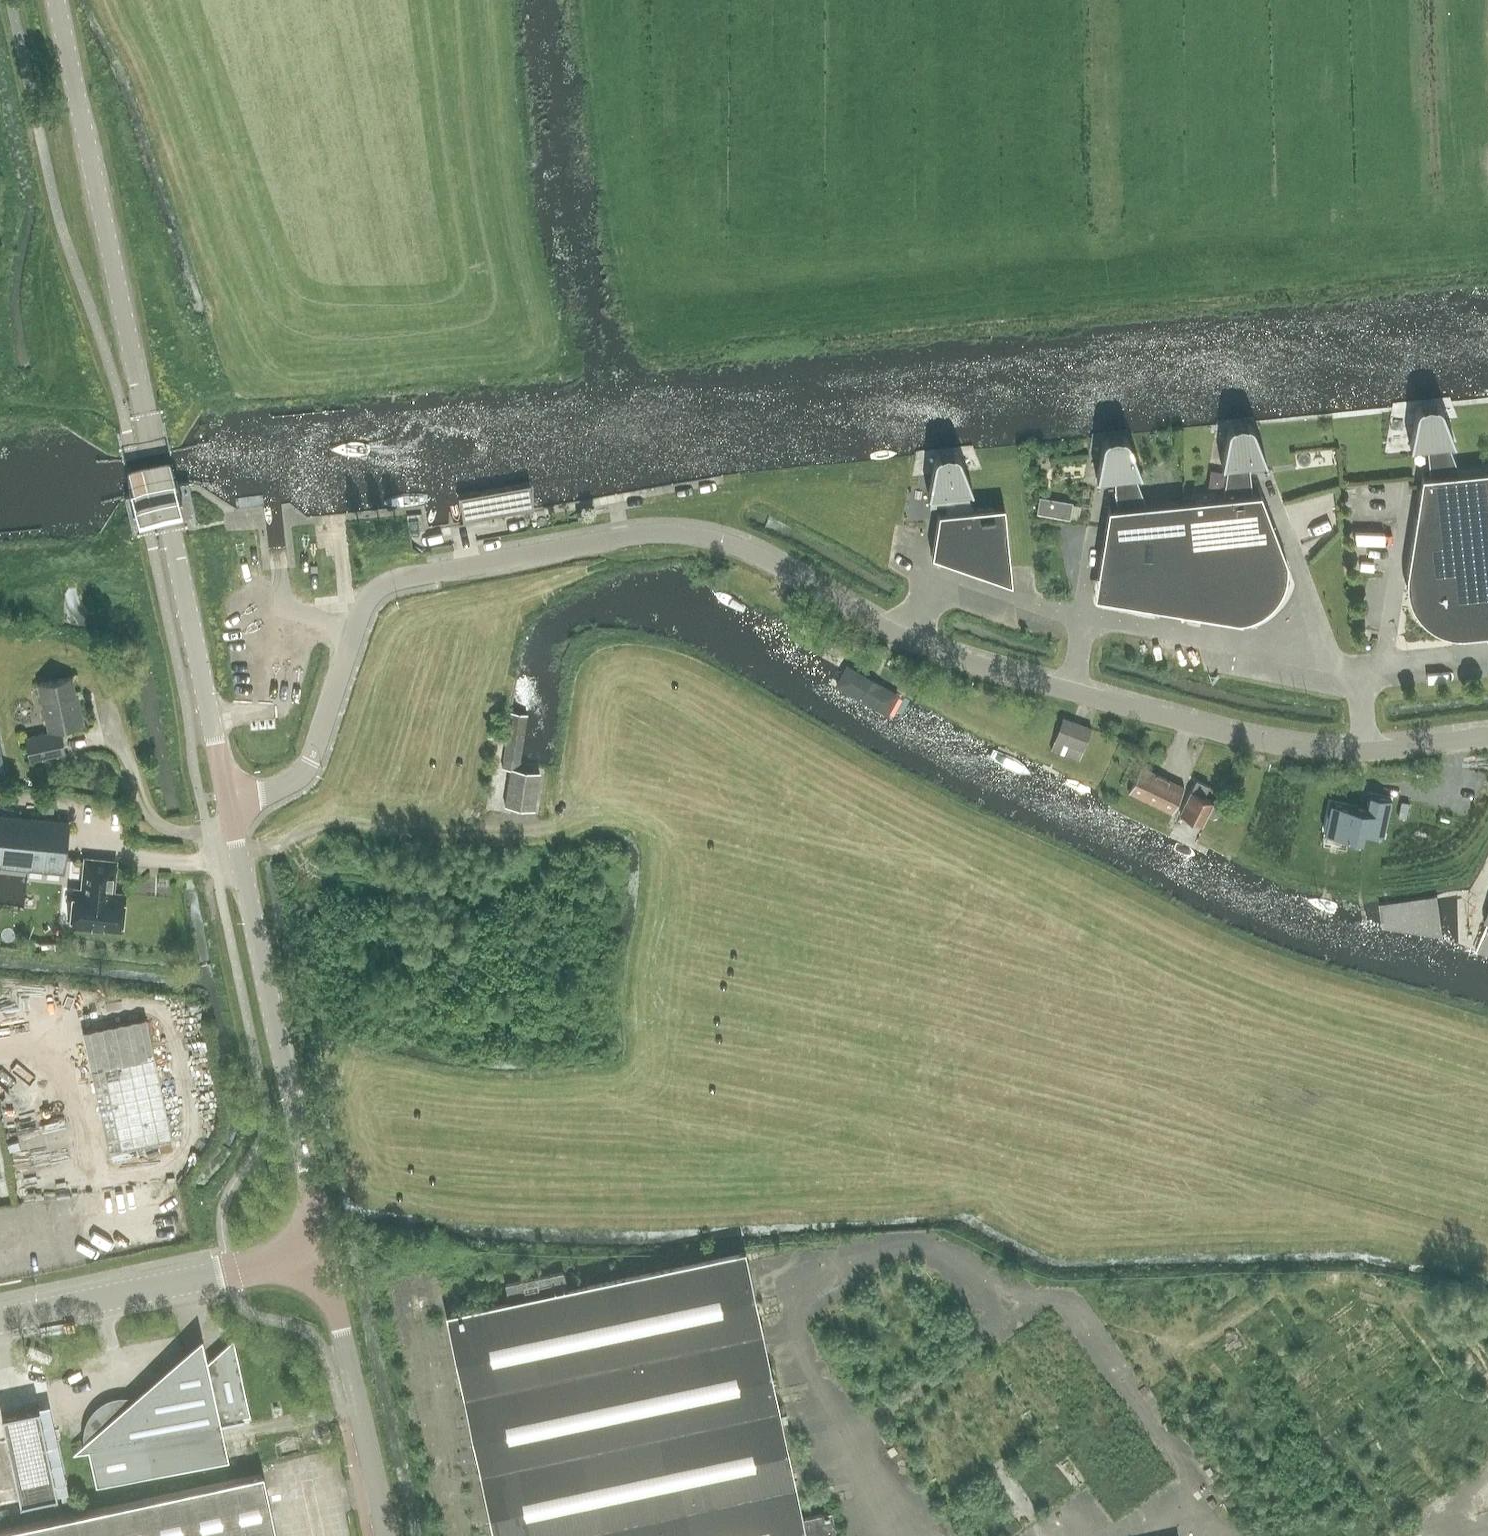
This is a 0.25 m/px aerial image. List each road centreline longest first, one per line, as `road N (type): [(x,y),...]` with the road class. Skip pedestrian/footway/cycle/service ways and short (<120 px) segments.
road 1 (unclassified): [(228,798),(274,791),(311,764),(363,609),(383,585),(652,536),(740,548),(956,660),(1213,731),(1366,751),(1487,737)]
road 2 (secondary): [(228,798),(56,0)]
road 3 (secondary): [(324,1253),(228,798)]
road 4 (secondary): [(0,1322),(324,1253)]
road 5 (unclassified): [(386,1535),(324,1253)]

